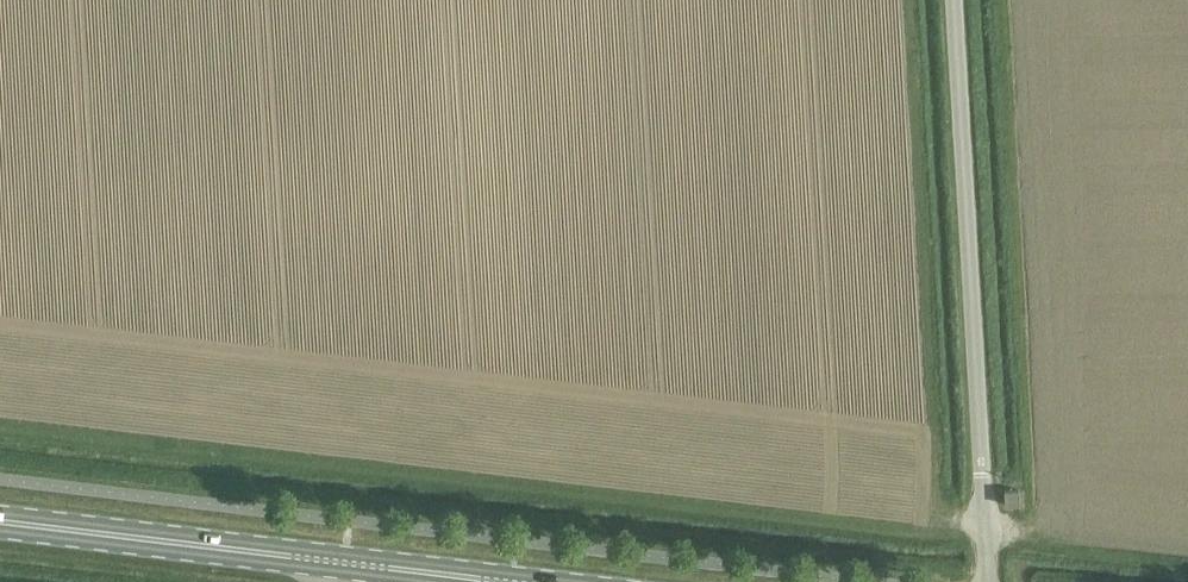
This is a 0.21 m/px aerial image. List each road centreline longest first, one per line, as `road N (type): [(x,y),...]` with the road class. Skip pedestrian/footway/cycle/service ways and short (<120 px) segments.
road 1 (unclassified): [(953,0),(988,581)]
road 2 (primary): [(0,522),(509,581)]

